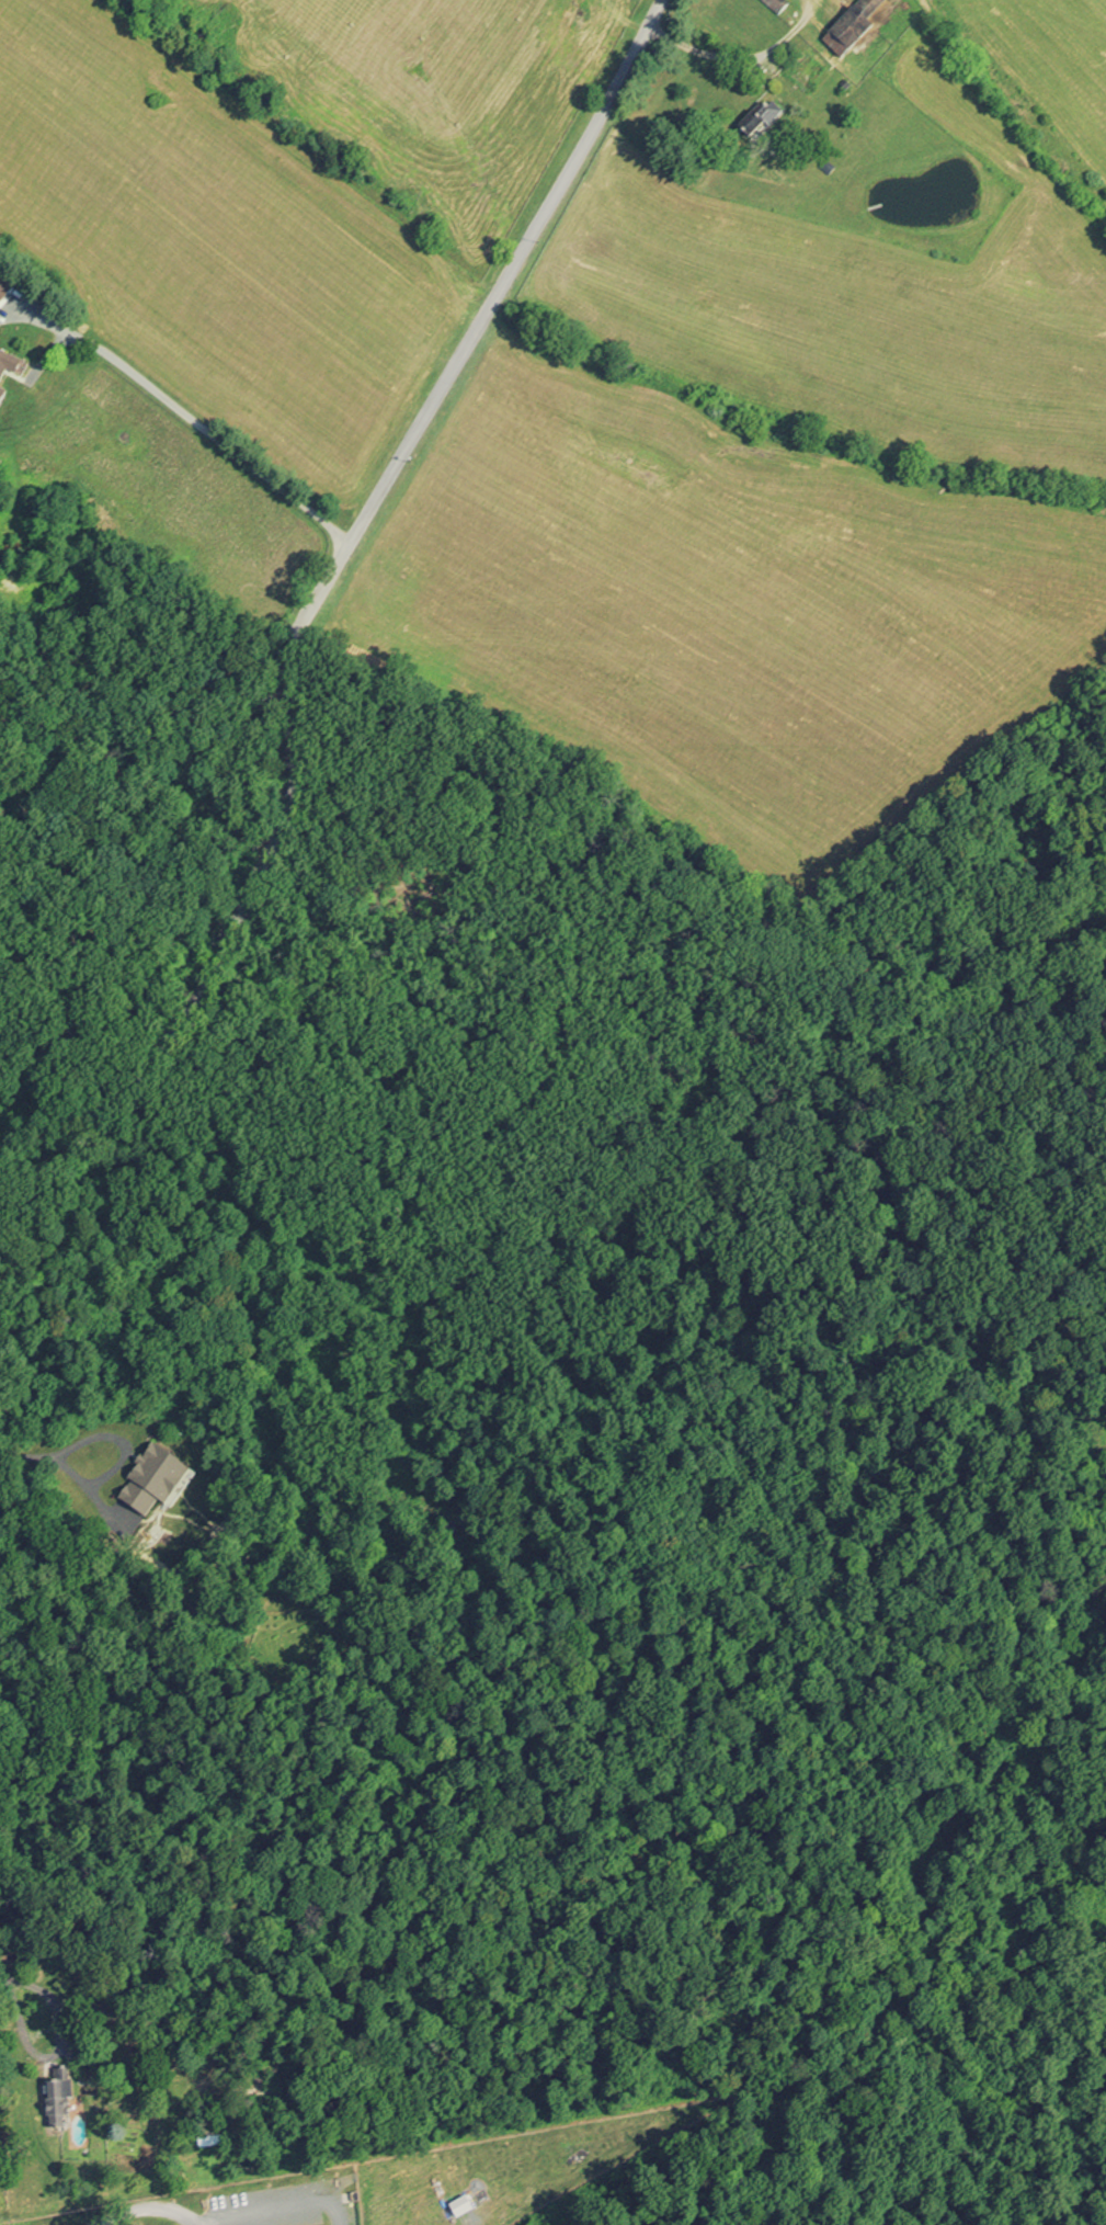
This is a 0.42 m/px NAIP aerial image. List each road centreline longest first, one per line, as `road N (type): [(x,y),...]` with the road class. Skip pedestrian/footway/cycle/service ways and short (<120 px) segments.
road 1 (residential): [(0,1228),(166,1052),(193,1009),(287,795),(290,642),(648,0)]

